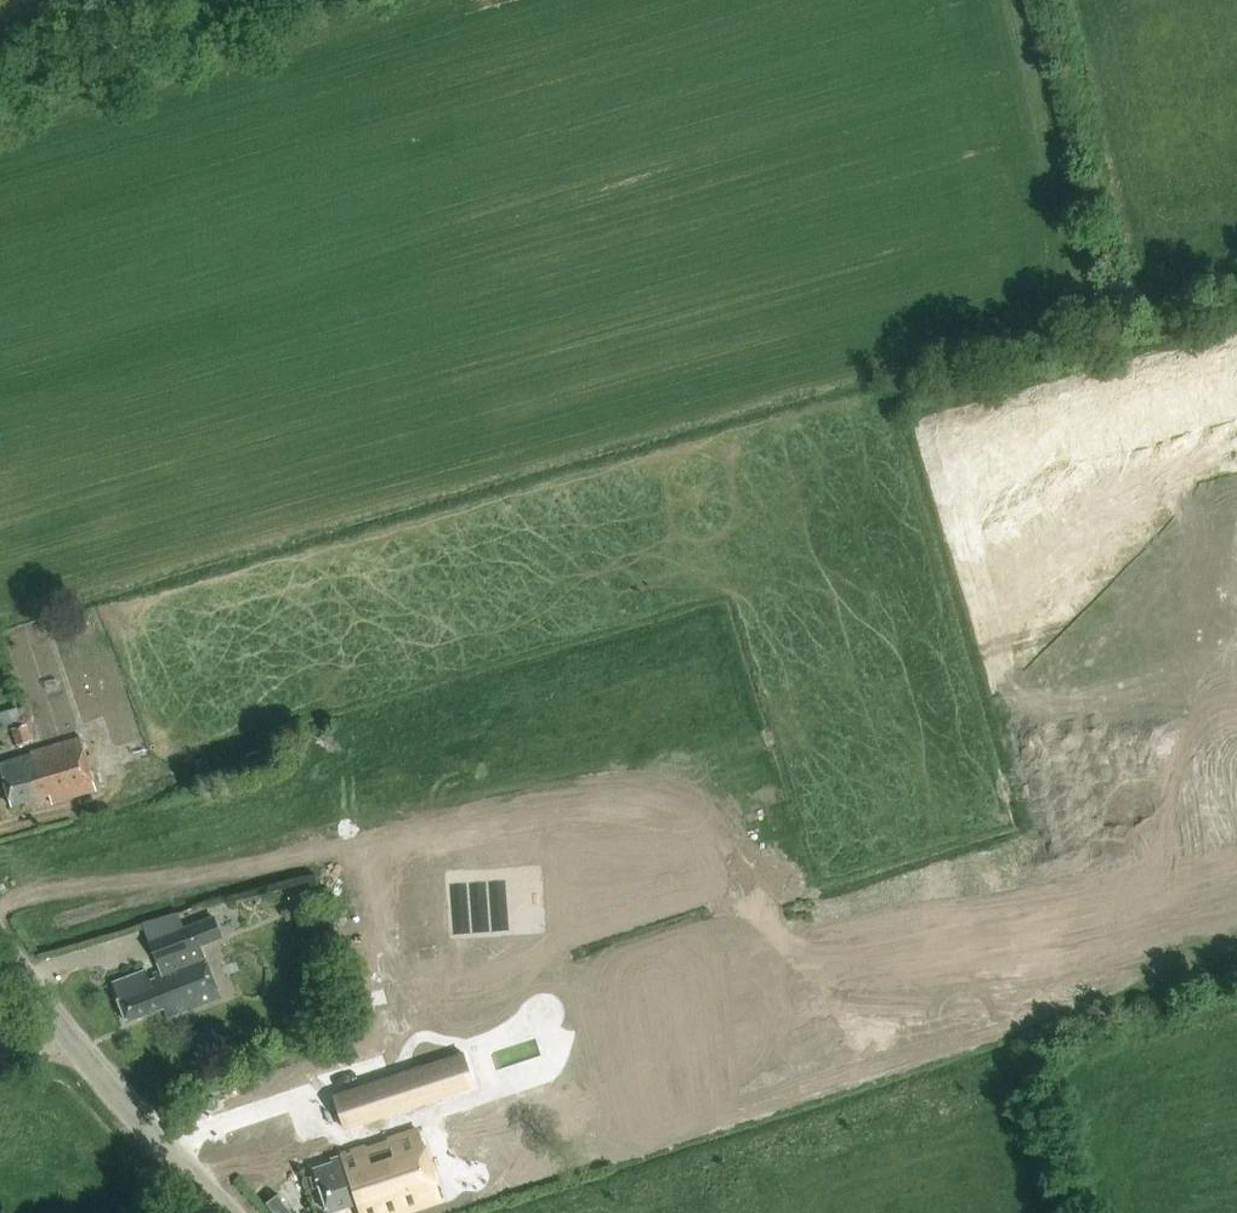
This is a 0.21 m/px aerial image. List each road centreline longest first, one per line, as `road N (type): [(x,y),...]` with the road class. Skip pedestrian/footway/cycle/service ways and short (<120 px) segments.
road 1 (unclassified): [(226,1212),(74,1048),(0,937)]
road 2 (track): [(0,79),(261,0)]

